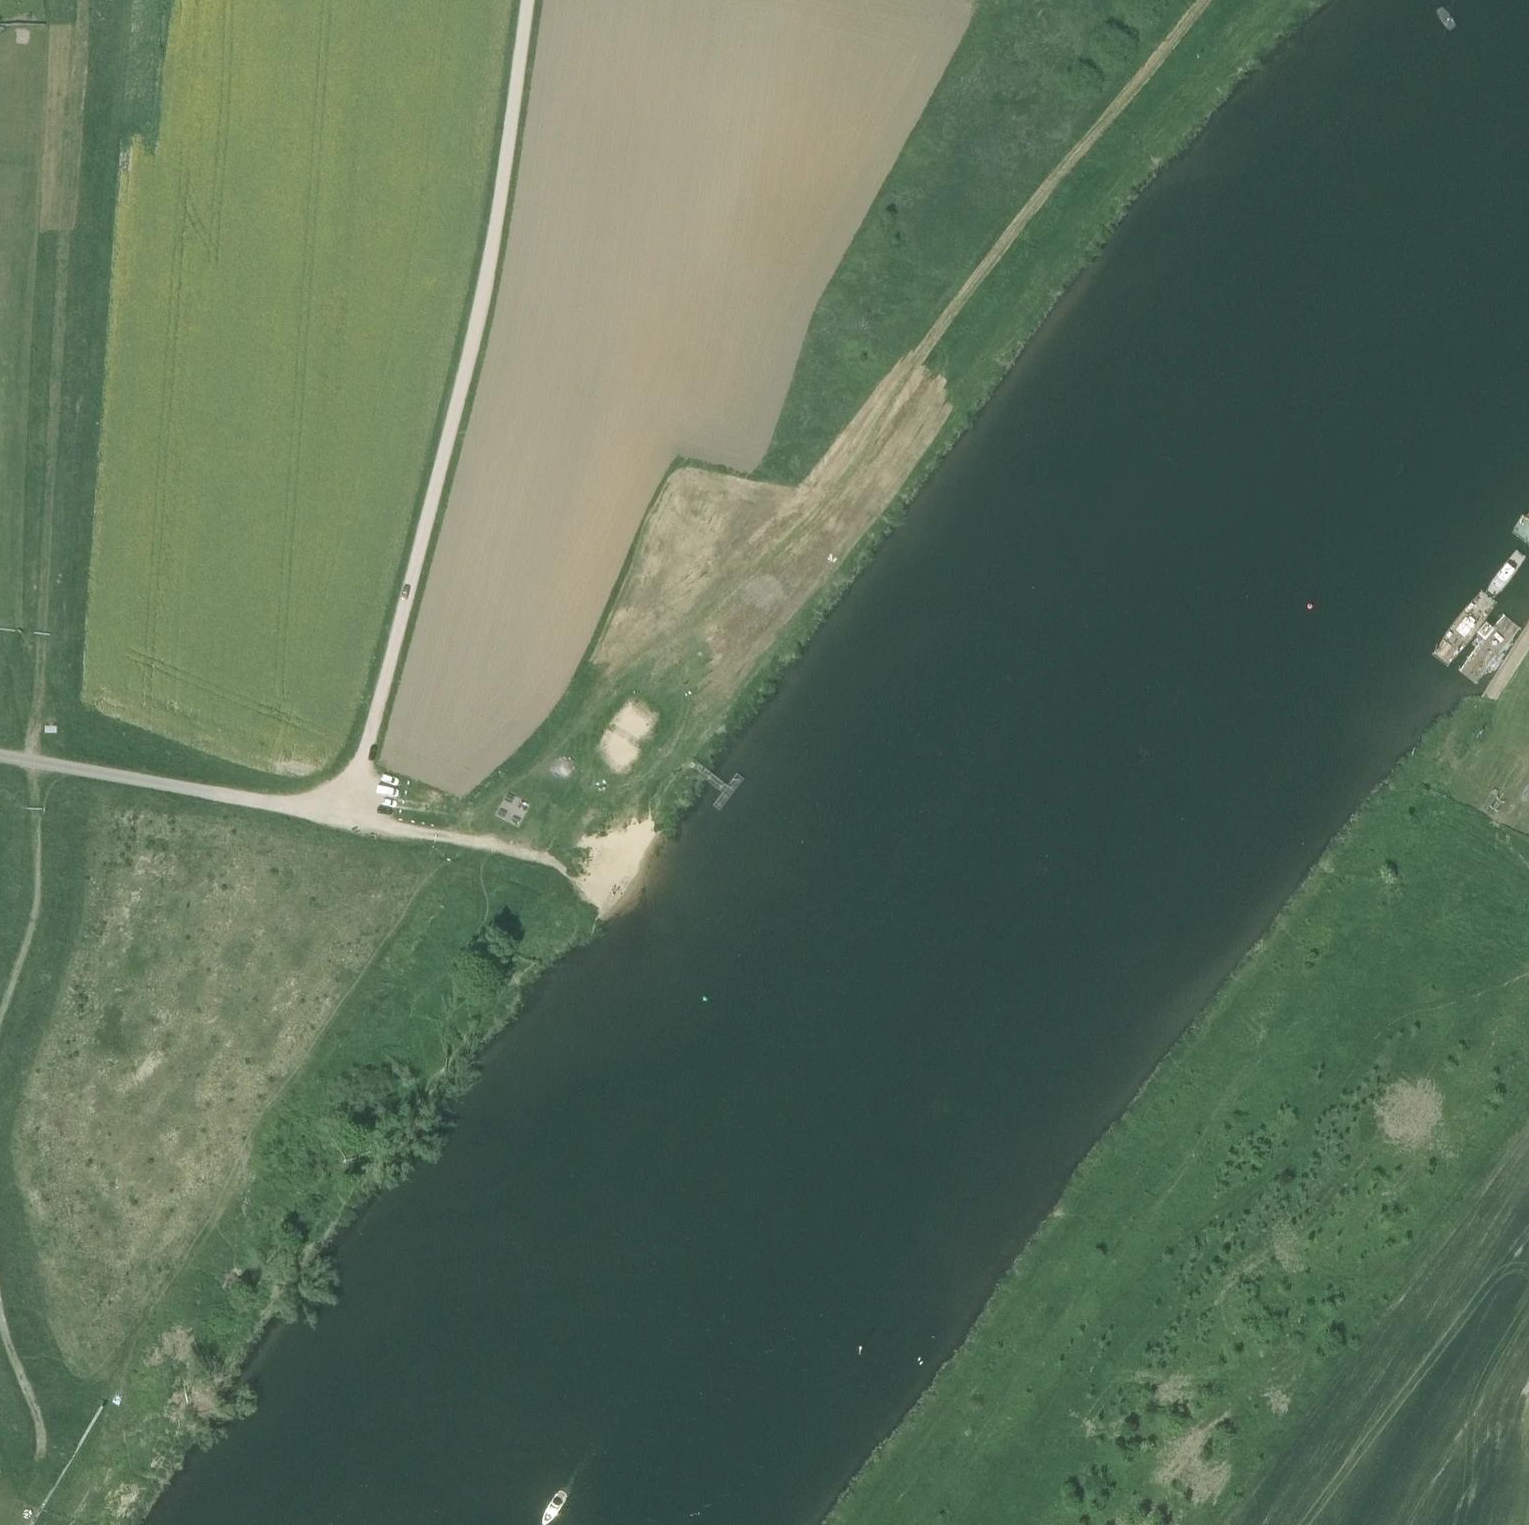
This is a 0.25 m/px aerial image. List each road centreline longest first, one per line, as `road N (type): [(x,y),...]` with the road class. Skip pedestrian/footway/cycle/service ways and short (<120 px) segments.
road 1 (track): [(533,0),(501,219),(347,818)]
road 2 (track): [(575,880),(529,856),(347,818)]

